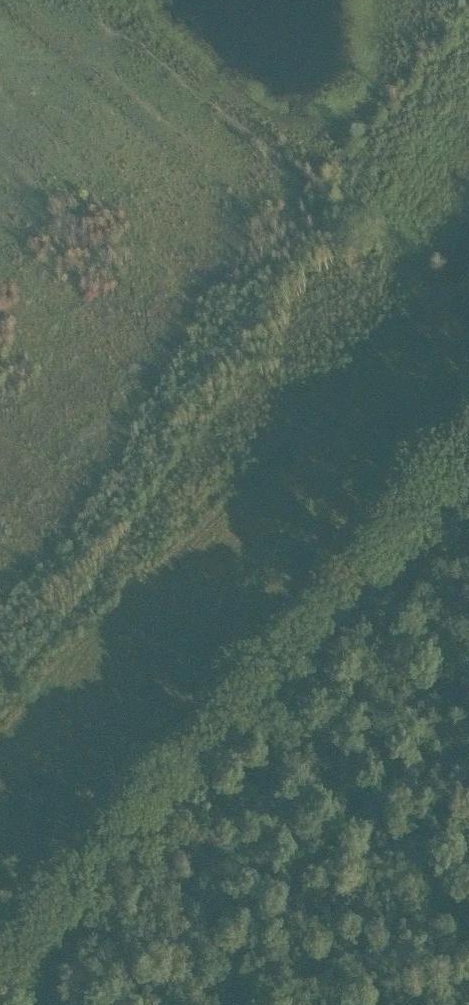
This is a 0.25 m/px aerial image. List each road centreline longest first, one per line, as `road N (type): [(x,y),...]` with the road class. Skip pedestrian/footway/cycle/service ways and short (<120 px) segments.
road 1 (track): [(468,474),(0,1003)]

